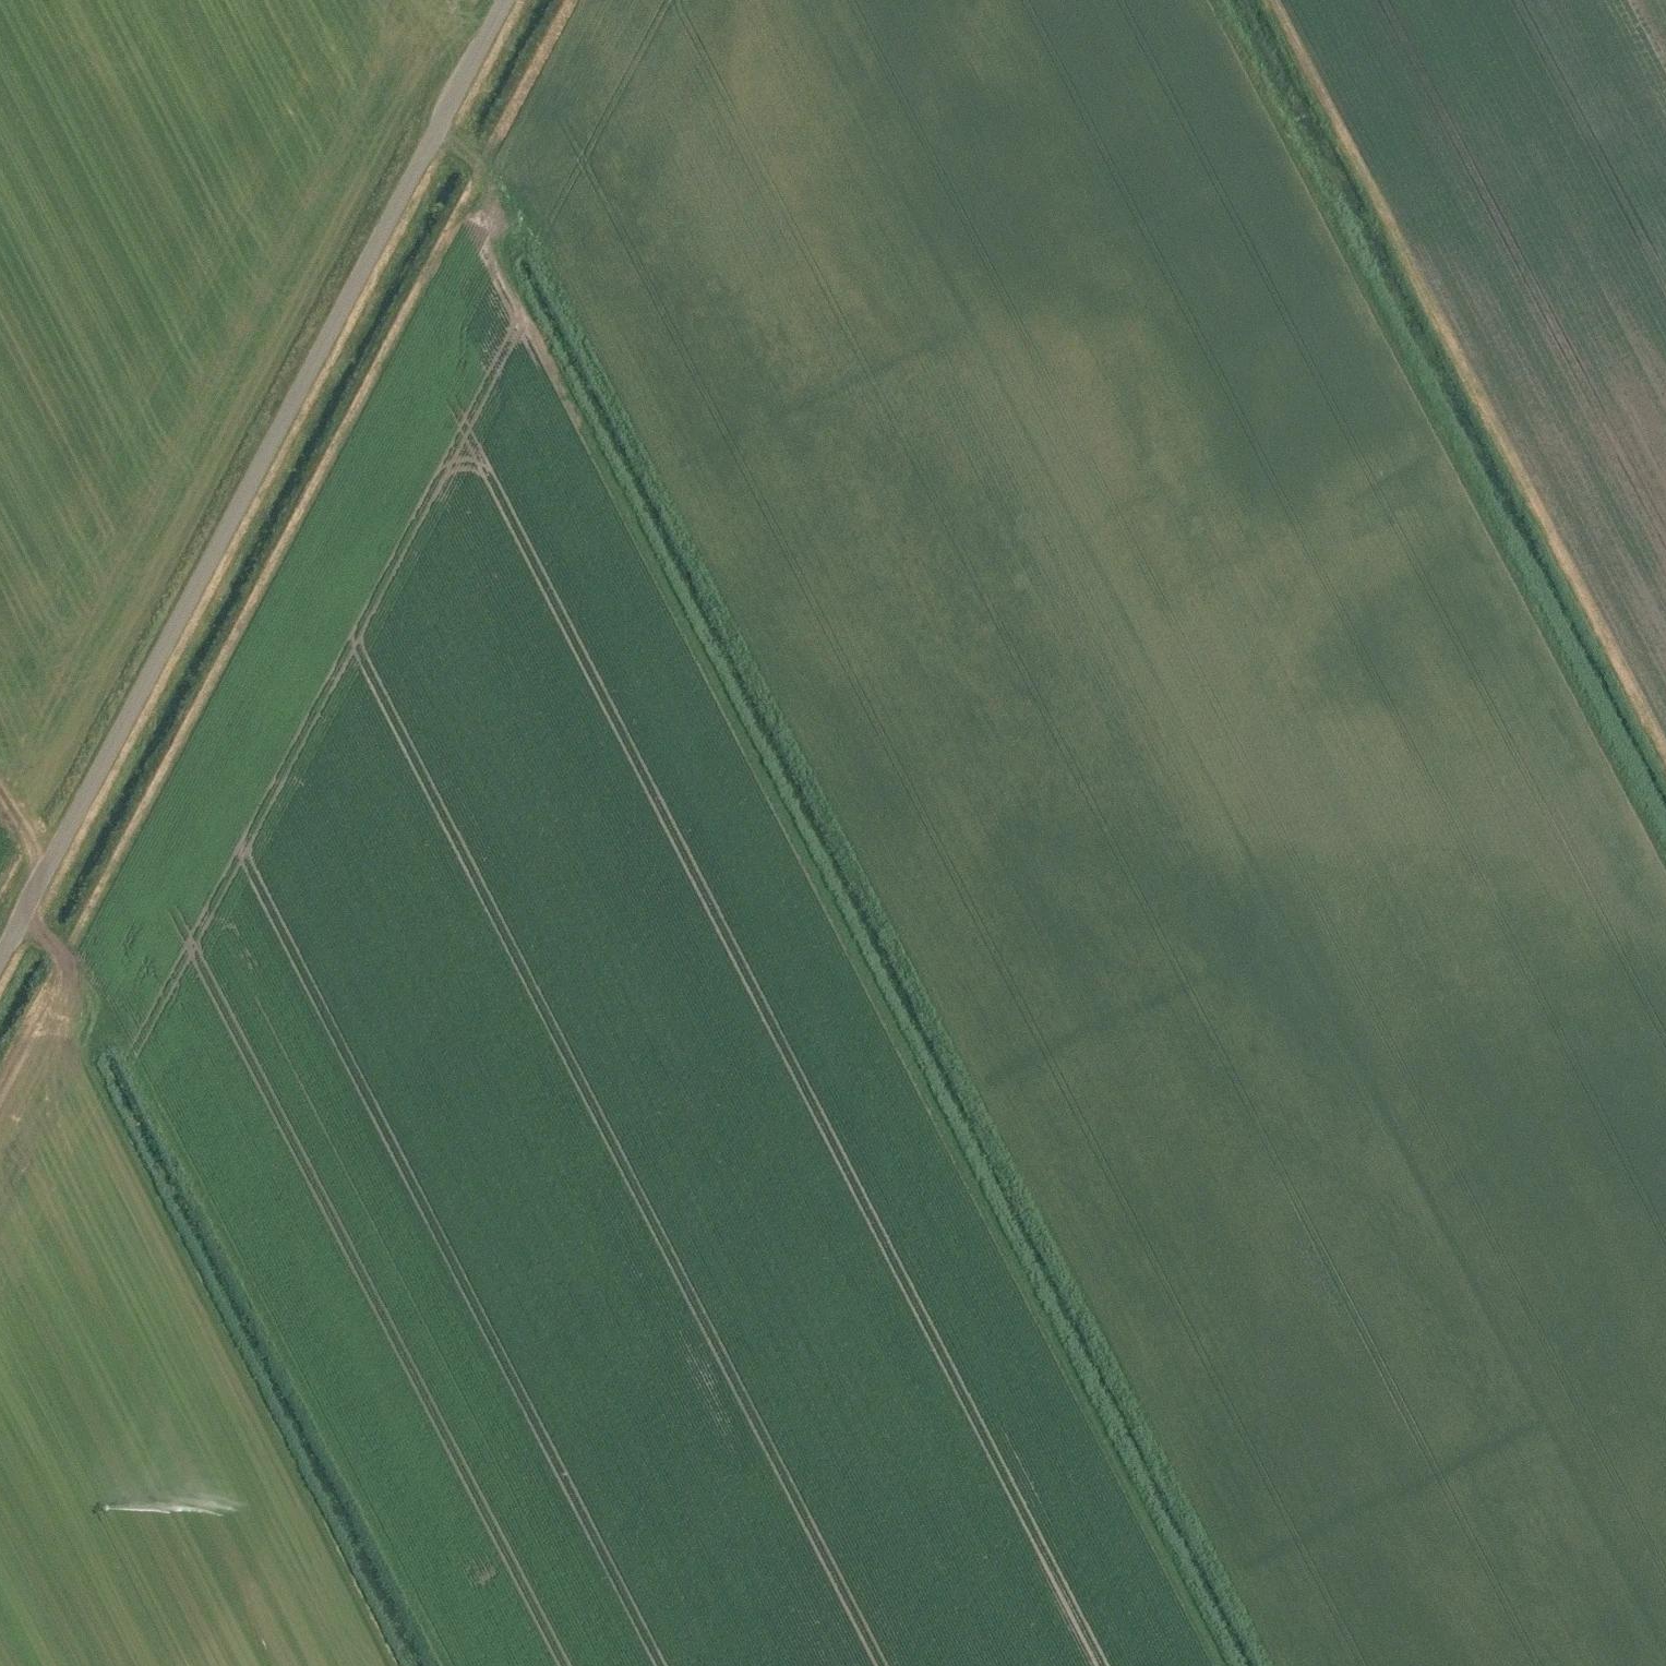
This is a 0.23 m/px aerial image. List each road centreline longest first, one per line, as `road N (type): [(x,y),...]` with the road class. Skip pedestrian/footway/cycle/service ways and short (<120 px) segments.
road 1 (unclassified): [(0,951),(503,0)]

